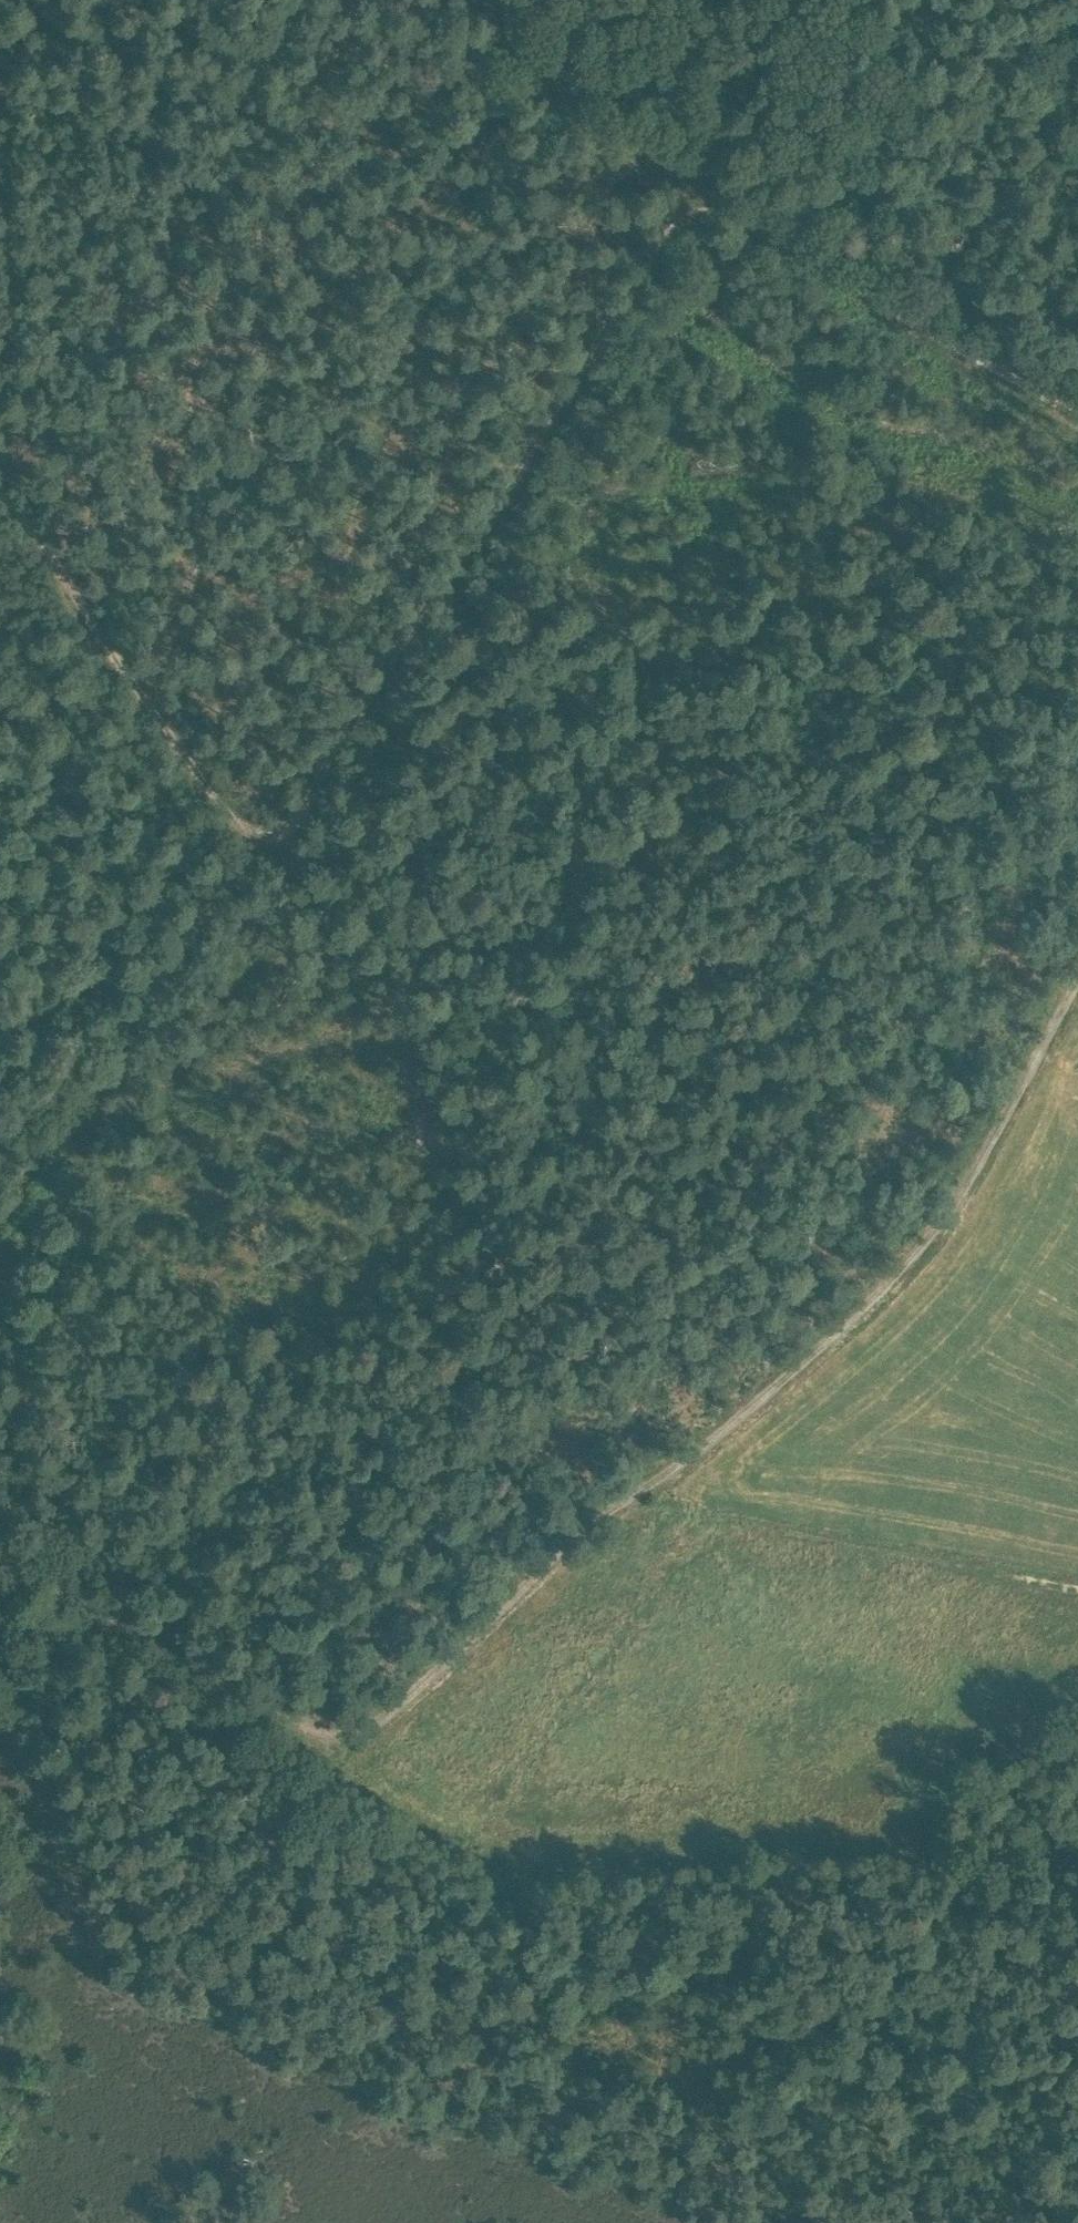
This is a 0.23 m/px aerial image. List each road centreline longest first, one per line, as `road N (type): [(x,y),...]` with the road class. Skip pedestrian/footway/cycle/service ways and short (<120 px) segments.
road 1 (track): [(1077,978),(956,1190),(899,1266),(546,1567),(398,1706),(360,1730),(284,1715),(105,1619),(0,1543)]
road 2 (track): [(0,464),(272,859),(688,176)]
road 3 (track): [(688,176),(1077,413)]
road 4 (track): [(688,176),(608,124),(557,71),(516,0)]

